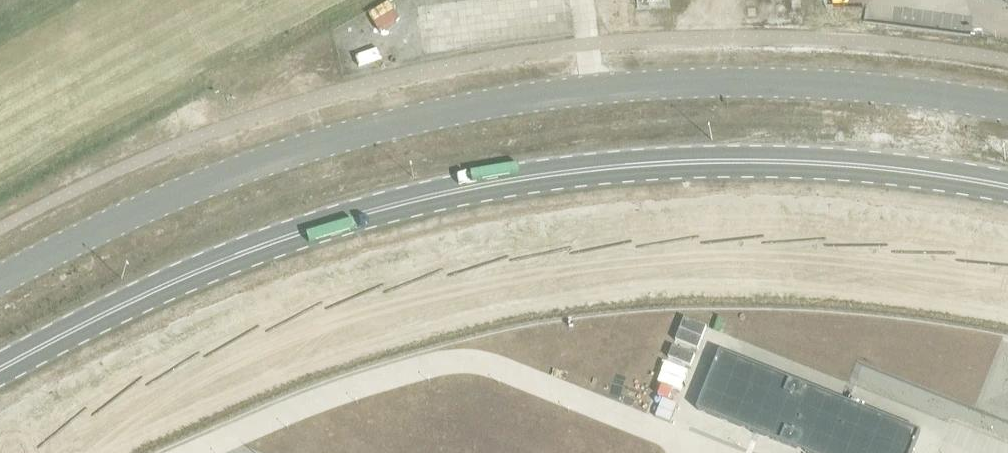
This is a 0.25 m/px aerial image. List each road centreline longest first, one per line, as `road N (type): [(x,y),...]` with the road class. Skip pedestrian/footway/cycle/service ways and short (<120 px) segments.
road 1 (secondary): [(1007,191),(787,166),(529,181),(264,247),(0,373)]
road 2 (unclassified): [(1007,113),(738,85),(473,110),(353,138),(202,187),(0,281)]

